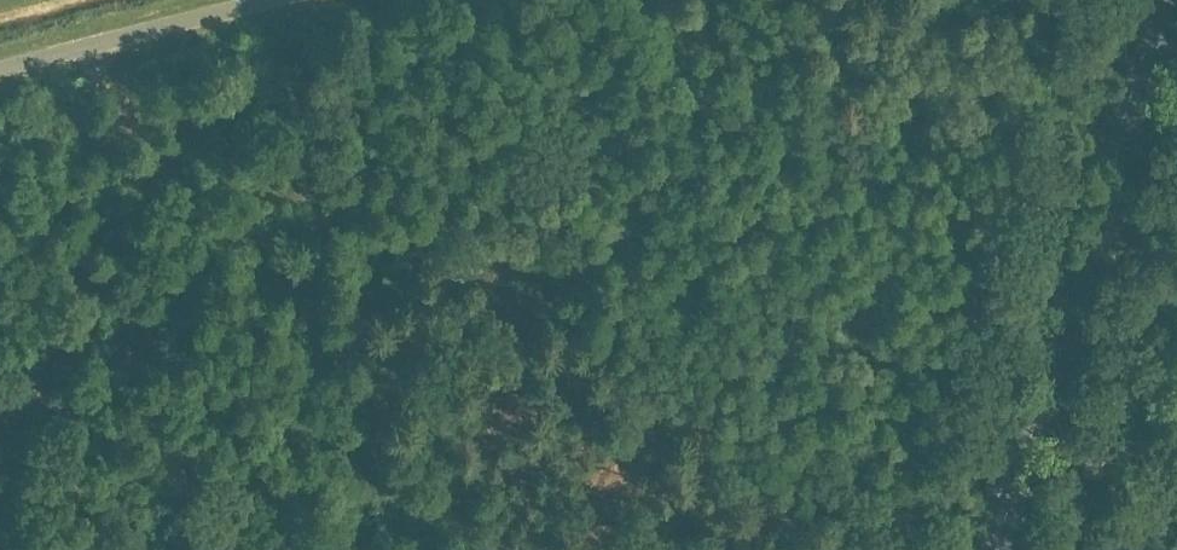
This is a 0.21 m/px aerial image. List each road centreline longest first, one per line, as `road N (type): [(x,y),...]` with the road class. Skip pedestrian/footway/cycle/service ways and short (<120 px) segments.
road 1 (tertiary): [(999,549),(1167,0)]
road 2 (residential): [(0,71),(280,0)]

